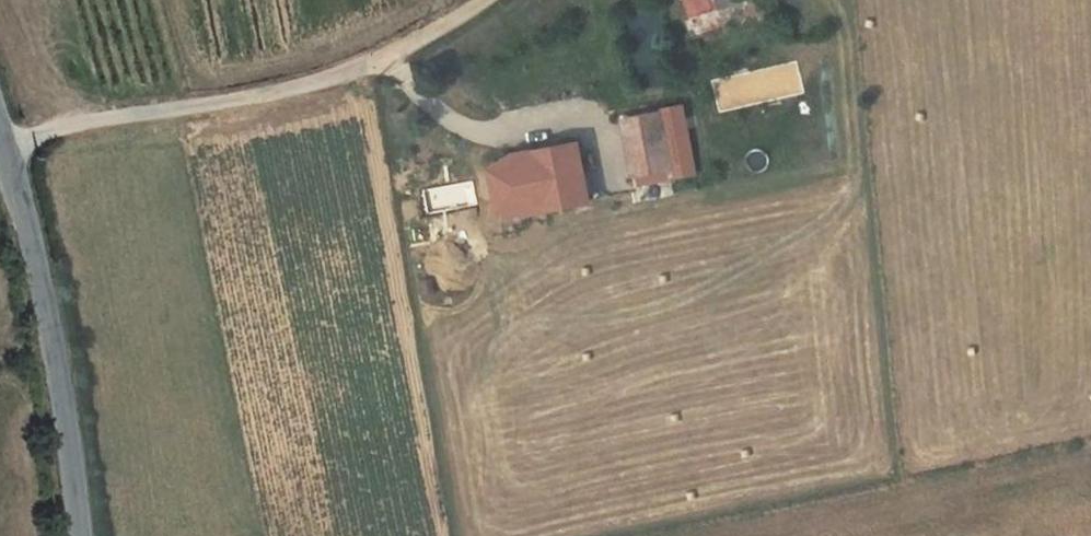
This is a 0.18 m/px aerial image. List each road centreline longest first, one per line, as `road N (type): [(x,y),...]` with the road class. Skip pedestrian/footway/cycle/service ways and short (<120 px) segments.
road 1 (track): [(3,144),(64,126),(287,90),(380,61),(484,0)]
road 2 (unclassified): [(77,535),(55,351),(0,135)]

